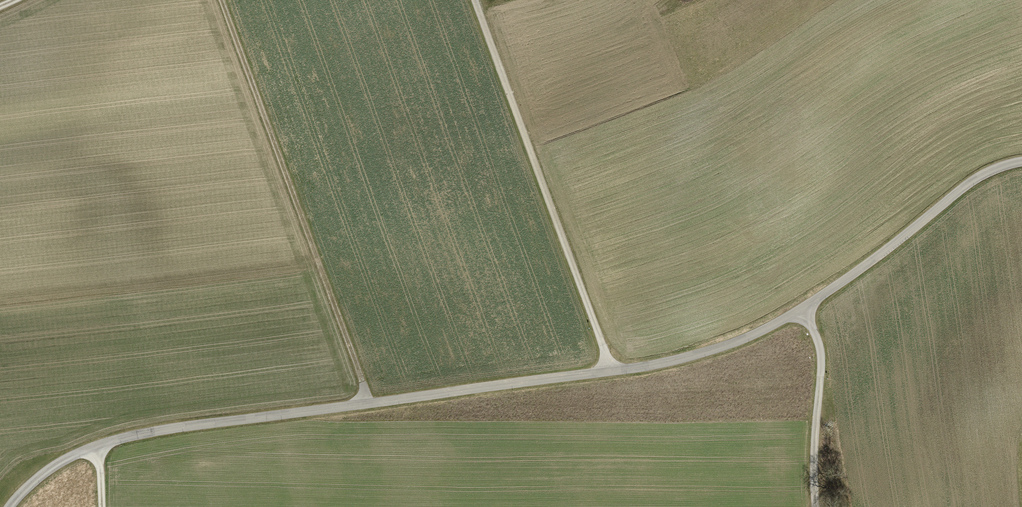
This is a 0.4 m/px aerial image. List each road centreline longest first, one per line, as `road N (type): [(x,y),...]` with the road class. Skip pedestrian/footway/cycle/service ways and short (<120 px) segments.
road 1 (unclassified): [(12,506),(72,456),(154,433),(611,371),(750,336),(803,312),(982,176),(1021,164)]
road 2 (track): [(222,0),(370,403)]
road 3 (track): [(611,371),(474,0)]

